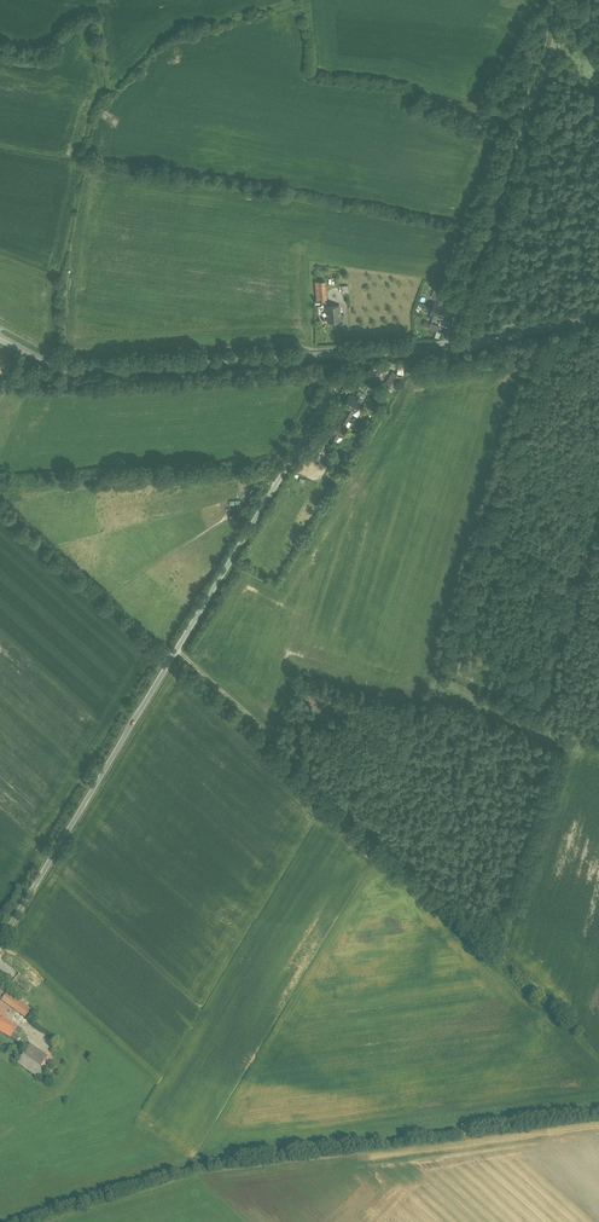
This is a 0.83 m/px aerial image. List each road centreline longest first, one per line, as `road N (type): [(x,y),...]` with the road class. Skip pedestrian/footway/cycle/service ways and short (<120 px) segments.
road 1 (unclassified): [(0,944),(348,354)]
road 2 (unclassified): [(450,347),(546,71),(559,0)]
road 3 (secondary): [(348,354),(83,370),(47,362),(0,337)]
road 4 (secondary): [(598,315),(450,347)]
road 5 (track): [(598,644),(567,636),(598,529)]

